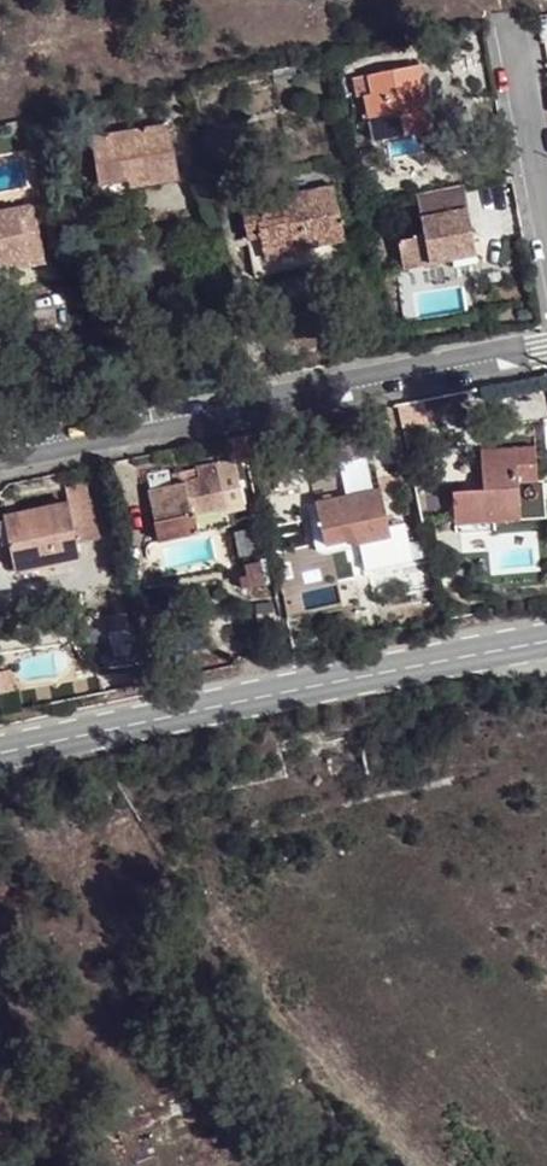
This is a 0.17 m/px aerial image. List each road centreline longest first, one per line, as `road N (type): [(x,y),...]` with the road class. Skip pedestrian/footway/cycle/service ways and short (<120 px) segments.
road 1 (secondary): [(0,759),(546,647)]
road 2 (residential): [(0,454),(546,343)]
road 3 (residential): [(546,156),(520,30)]

